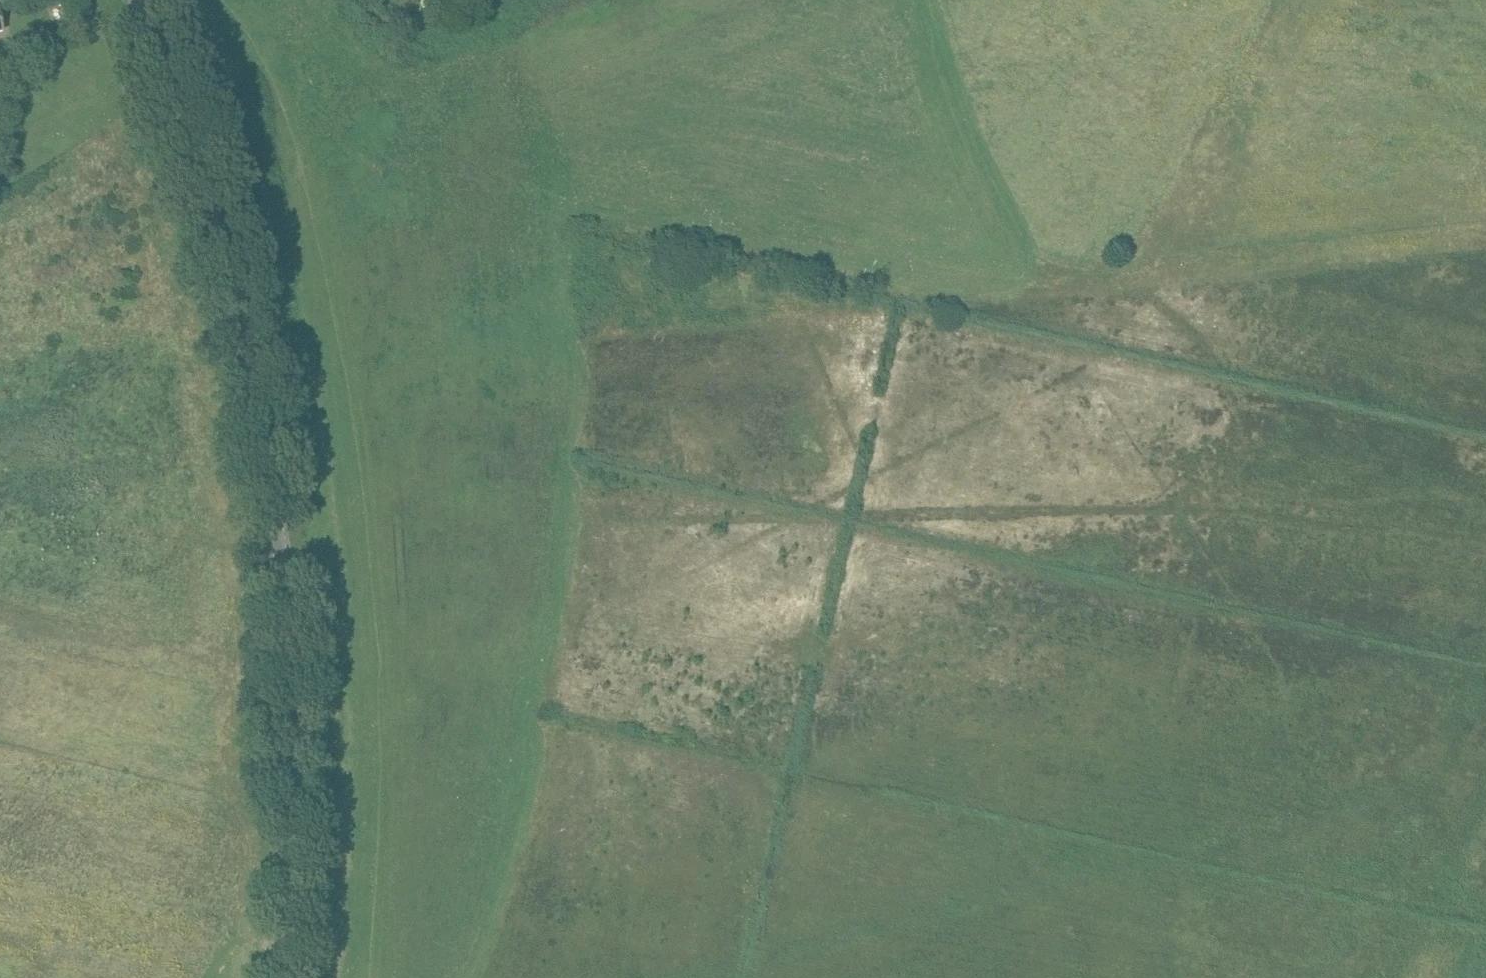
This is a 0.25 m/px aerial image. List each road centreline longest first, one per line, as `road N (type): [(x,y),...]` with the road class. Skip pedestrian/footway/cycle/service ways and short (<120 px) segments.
road 1 (tertiary): [(282,977),(291,694),(263,431),(212,210),(140,0)]

